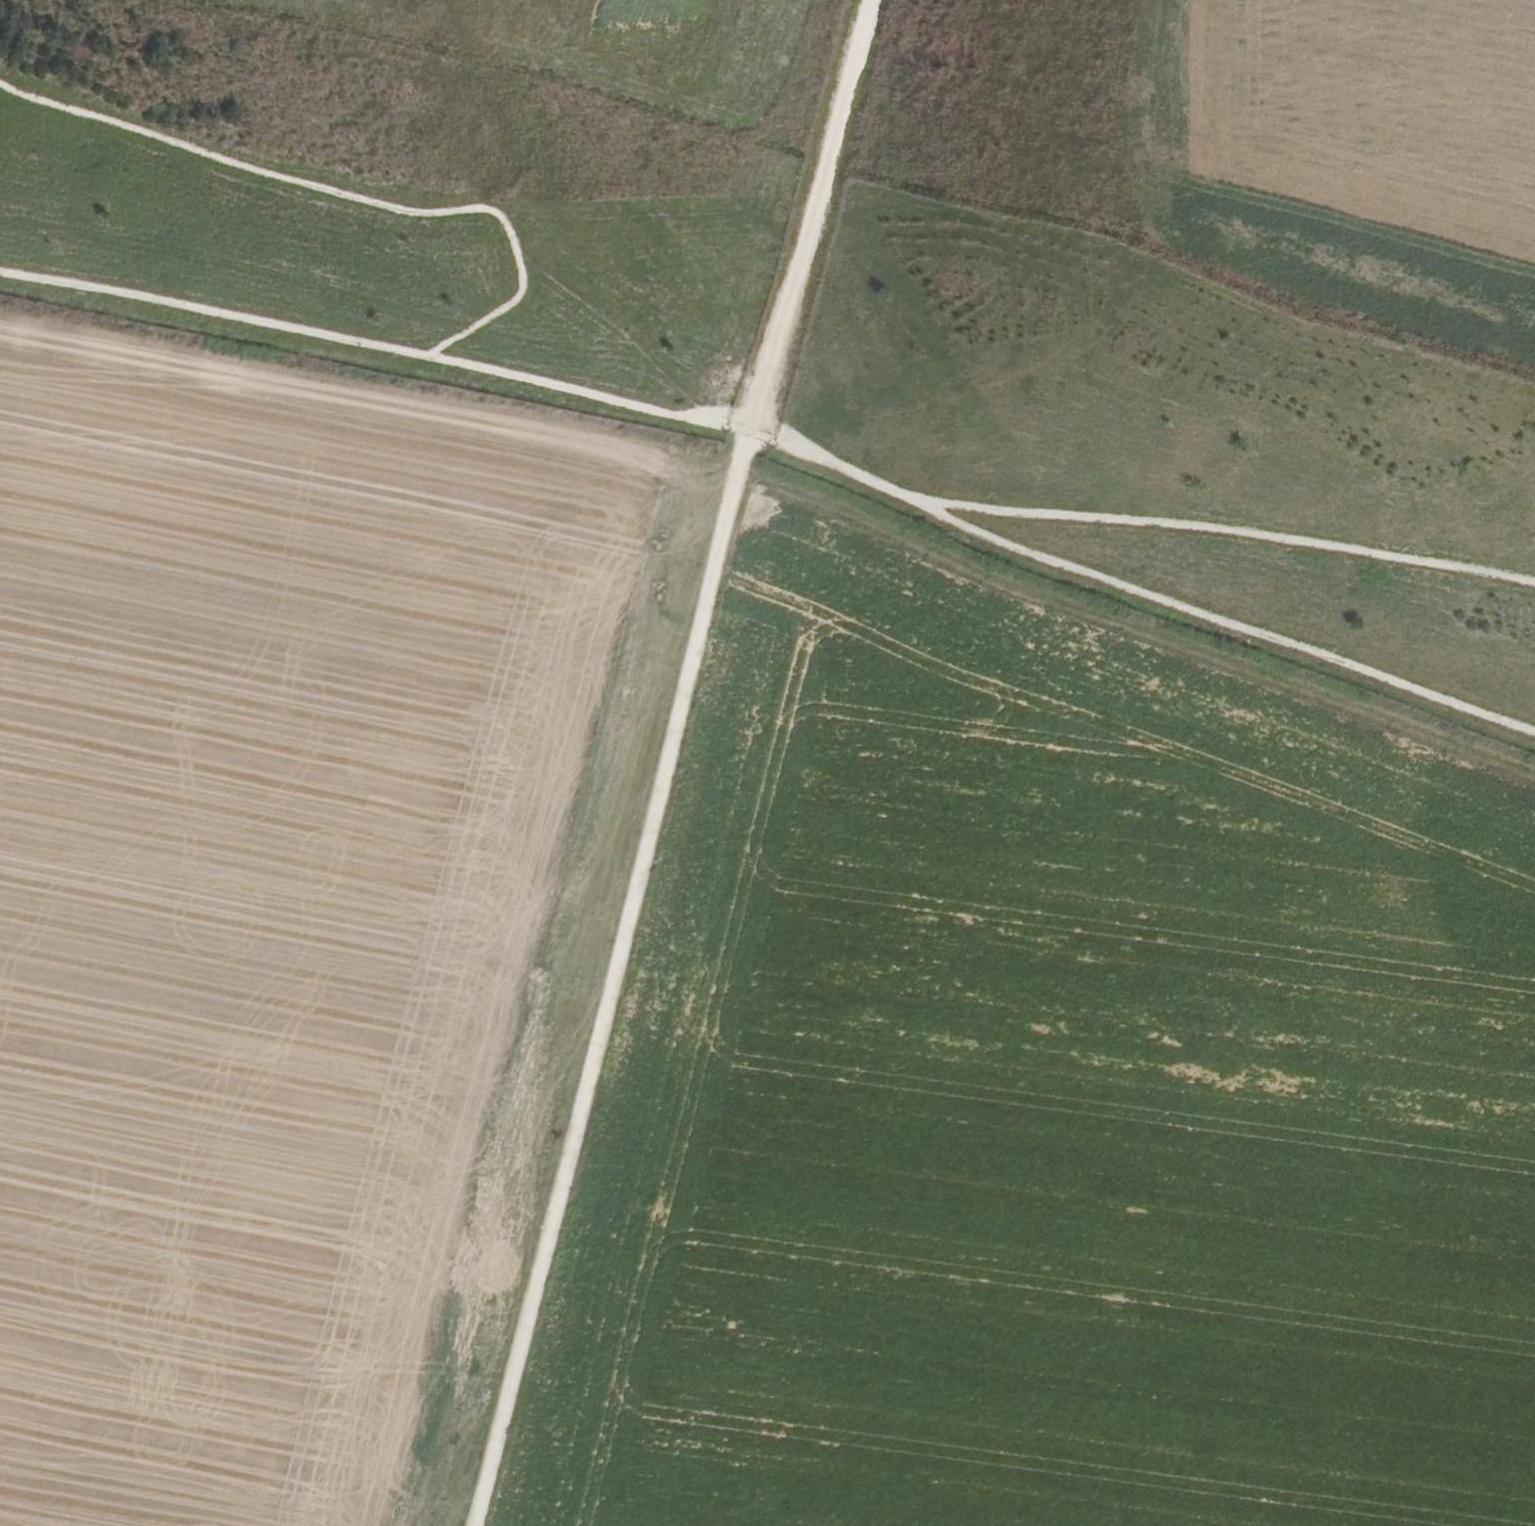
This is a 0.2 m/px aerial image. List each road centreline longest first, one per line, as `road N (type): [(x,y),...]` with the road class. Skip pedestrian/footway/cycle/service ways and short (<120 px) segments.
road 1 (track): [(1467,462),(1242,401),(1160,366),(1116,331),(1088,277),(1079,236),(1083,0)]

